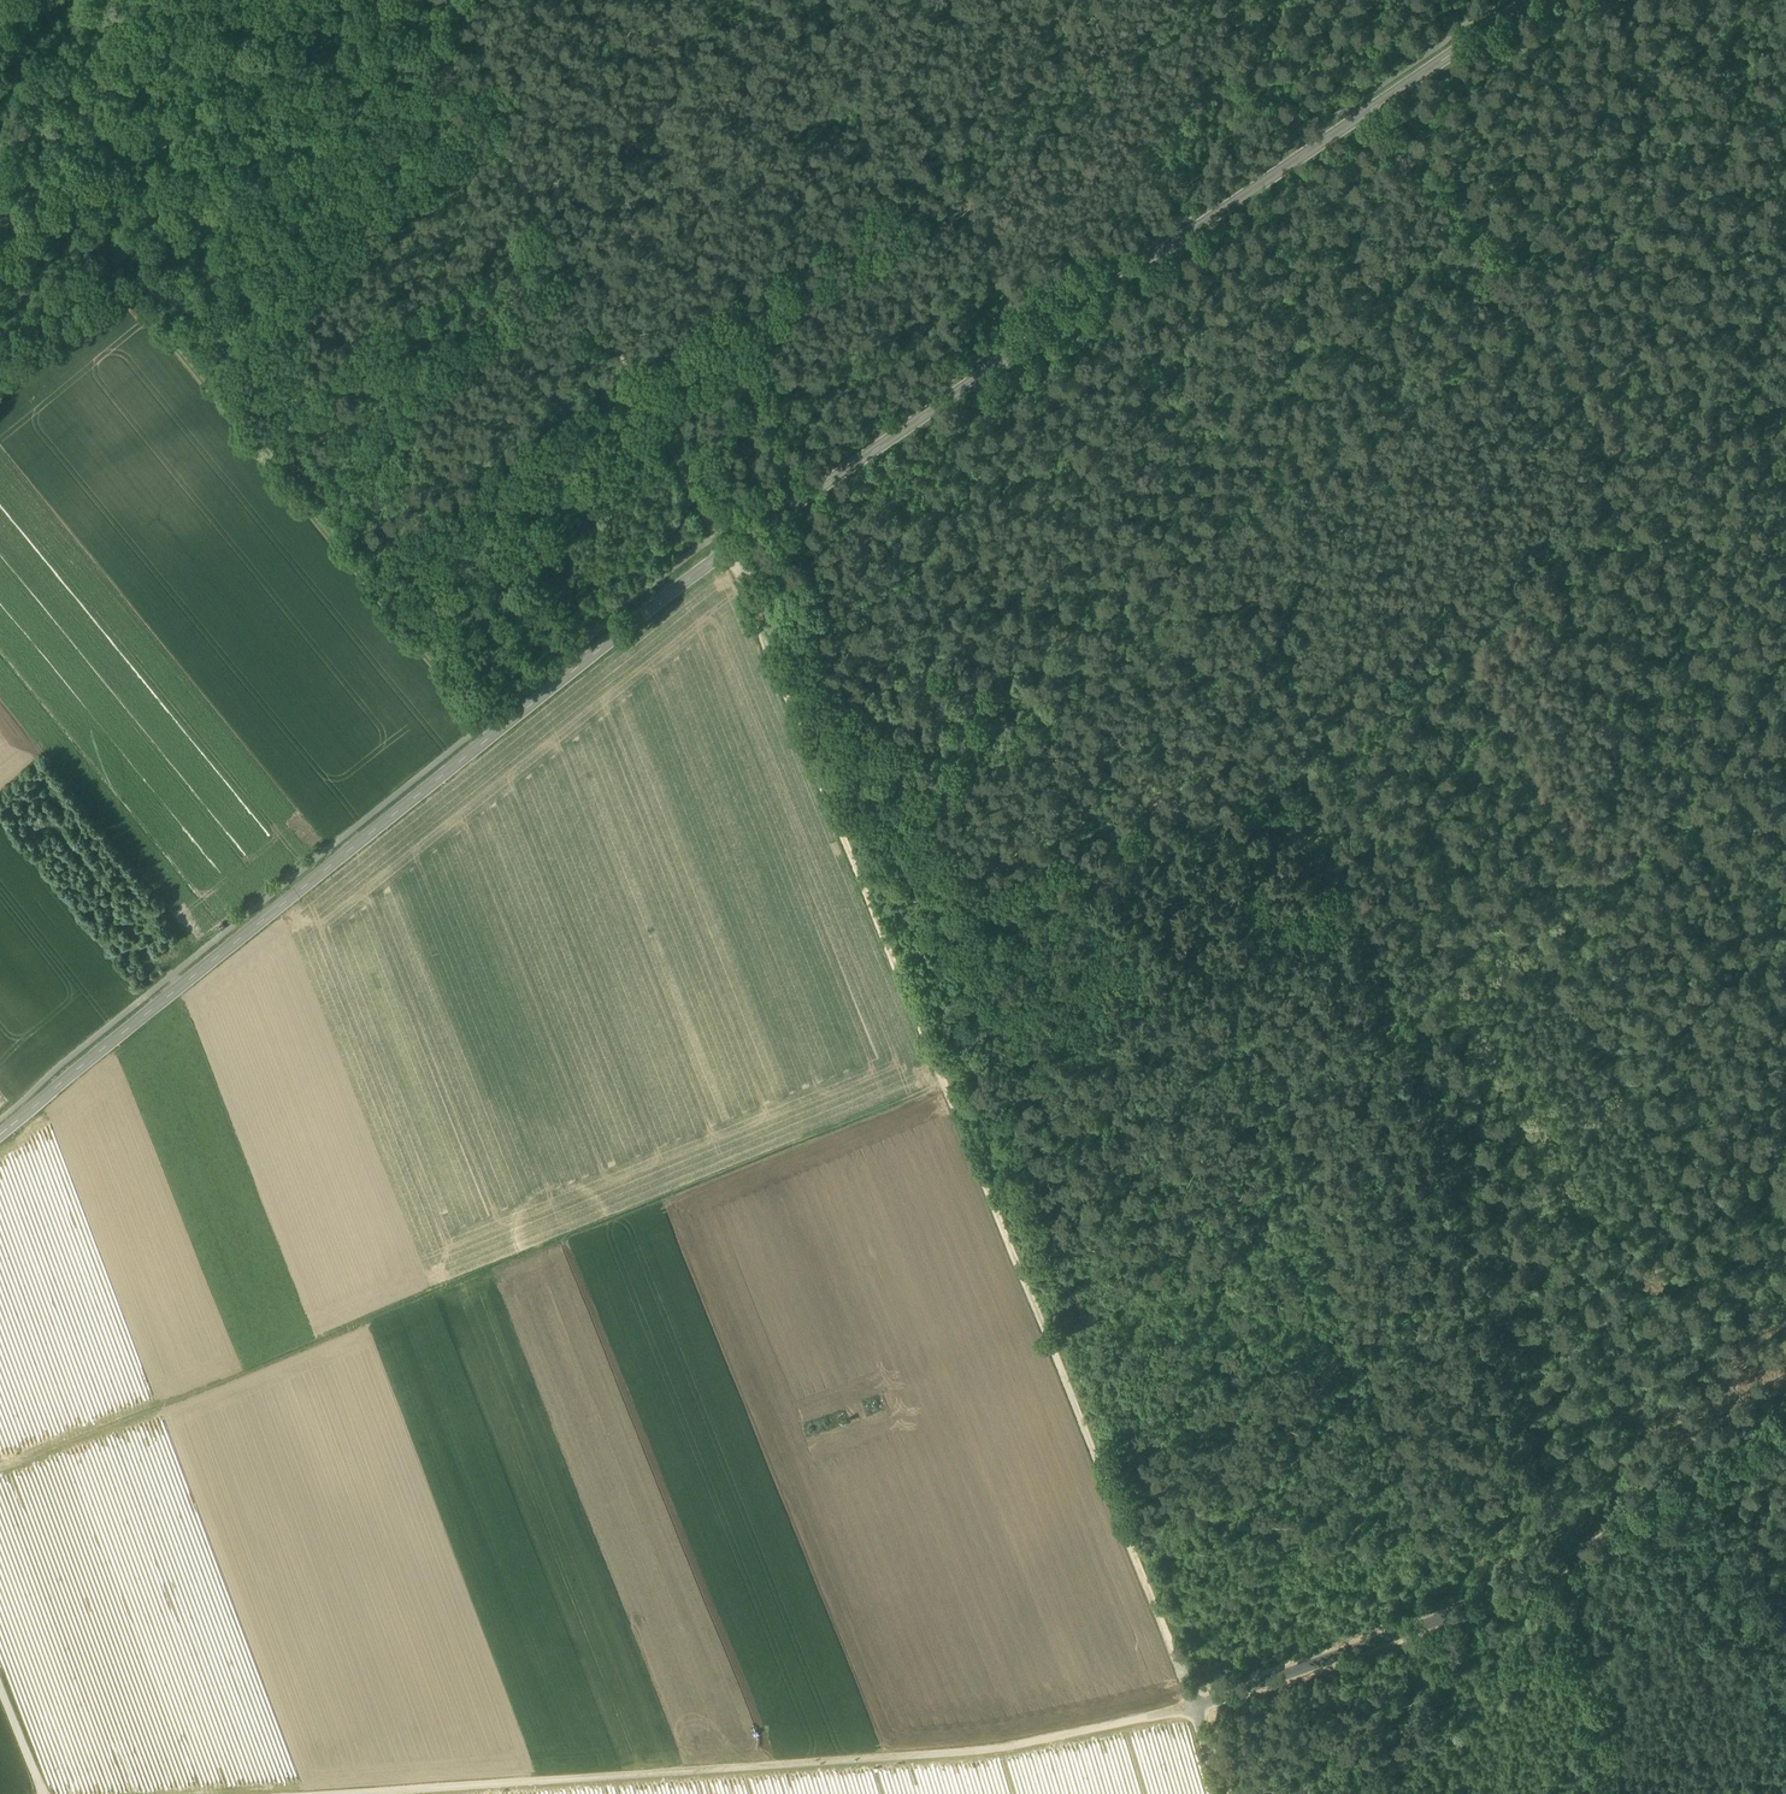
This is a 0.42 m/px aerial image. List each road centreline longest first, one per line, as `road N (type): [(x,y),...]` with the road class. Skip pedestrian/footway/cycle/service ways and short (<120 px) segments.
road 1 (tertiary): [(0,1134),(725,550),(1529,0)]
road 2 (track): [(946,1083),(725,550),(420,0)]
road 3 (track): [(946,1083),(0,1465)]
road 4 (unclassified): [(1196,1705),(962,1752),(335,1793)]
road 5 (track): [(1026,345),(1291,720),(1398,1008)]
road 6 (track): [(1196,1705),(946,1083)]
road 7 (track): [(1785,1426),(1531,1584),(1196,1705)]
road 8 (track): [(0,392),(457,17)]
road 9 (track): [(1579,1559),(1398,1008)]
road 10 (track): [(494,734),(131,286)]
road 11 (track): [(750,608),(777,615),(988,877),(997,925),(981,968),(1001,1047)]
road 12 (track): [(1785,757),(1398,1008)]
road 13 (track): [(1676,0),(1785,146)]

